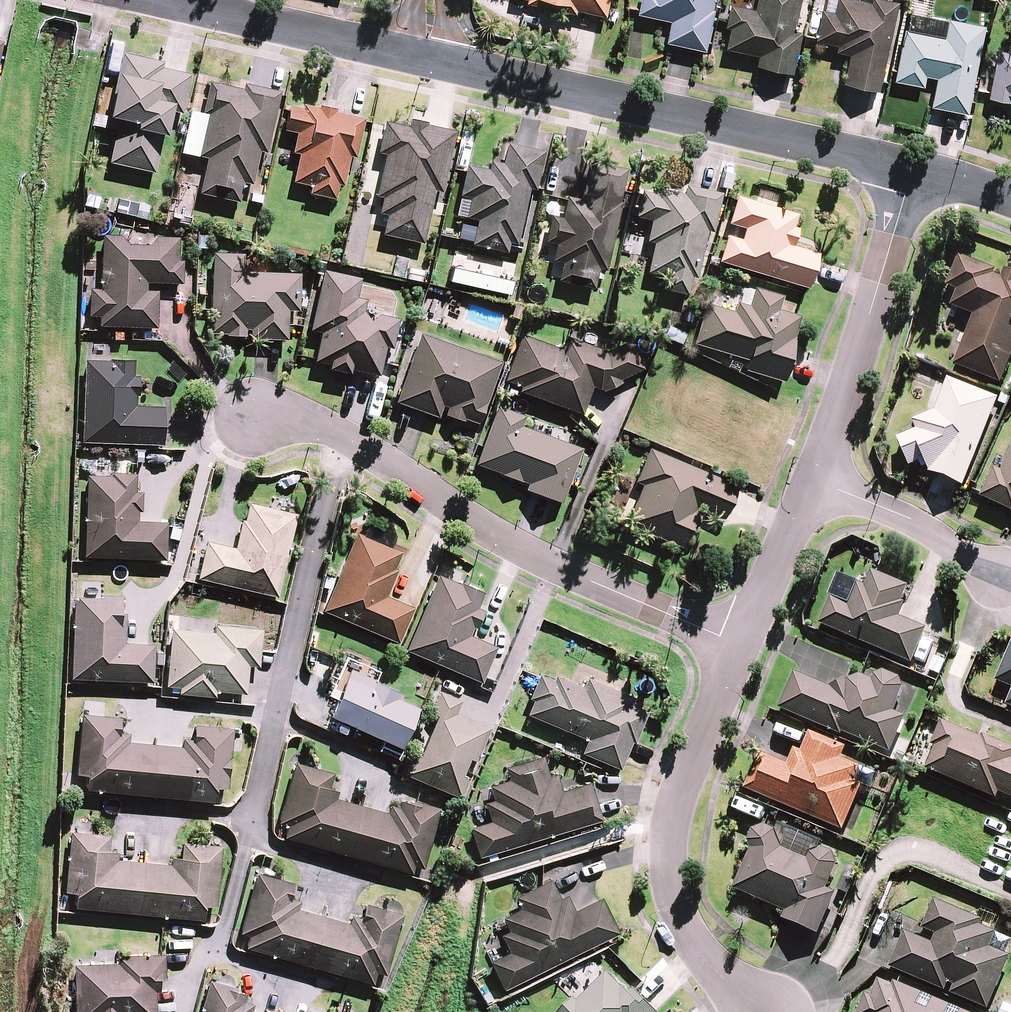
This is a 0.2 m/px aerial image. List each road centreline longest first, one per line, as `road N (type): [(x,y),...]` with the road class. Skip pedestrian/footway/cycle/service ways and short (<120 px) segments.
road 1 (residential): [(253,419),(292,415),(346,437),(500,537),(743,646)]
road 2 (residential): [(424,58),(912,169)]
road 3 (residential): [(768,1011),(704,948),(675,889),(672,840),(743,646)]
road 4 (residential): [(812,481),(912,169)]
road 5 (residential): [(170,0),(424,58)]
road 6 (residential): [(998,575),(922,524),(812,481)]
road 7 (residential): [(743,646),(812,481)]

